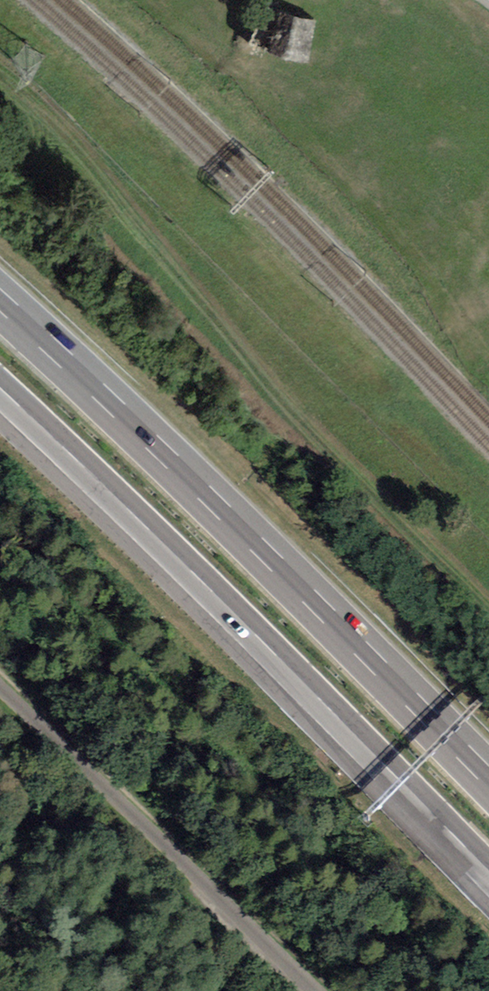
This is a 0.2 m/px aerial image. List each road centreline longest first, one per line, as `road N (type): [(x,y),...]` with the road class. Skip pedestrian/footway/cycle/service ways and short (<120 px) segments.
road 1 (track): [(488,610),(311,431),(48,115),(0,74)]
road 2 (motorway): [(0,390),(488,871)]
road 3 (motorway): [(488,779),(0,299)]
road 4 (unclassified): [(0,692),(318,990)]

